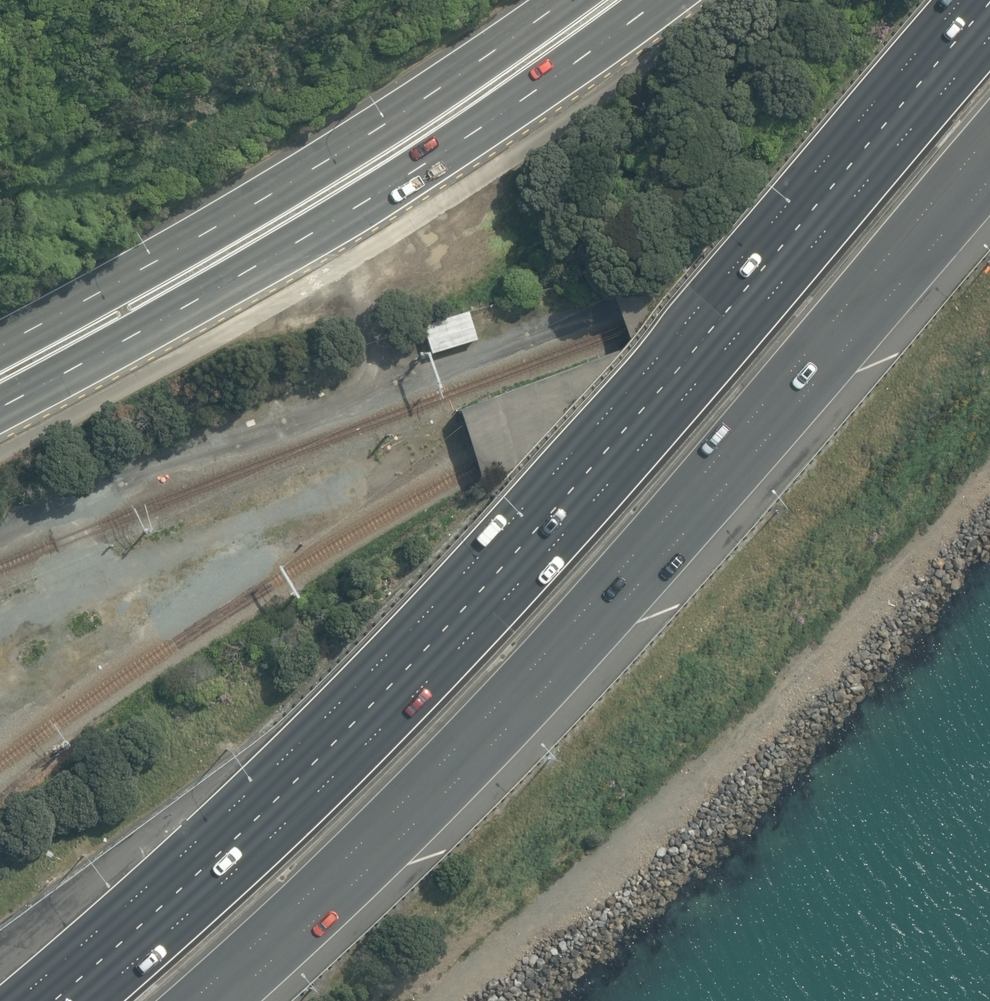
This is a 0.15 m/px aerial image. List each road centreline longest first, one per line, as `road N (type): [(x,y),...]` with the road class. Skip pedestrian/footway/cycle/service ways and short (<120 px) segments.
road 1 (motorway): [(89,1000),(356,758),(531,571),(989,37)]
road 2 (motorway): [(989,138),(726,454),(547,651),(190,1000)]
road 3 (primary): [(661,0),(591,56),(337,218),(0,408)]
road 4 (primary): [(0,348),(308,175),(566,0)]

